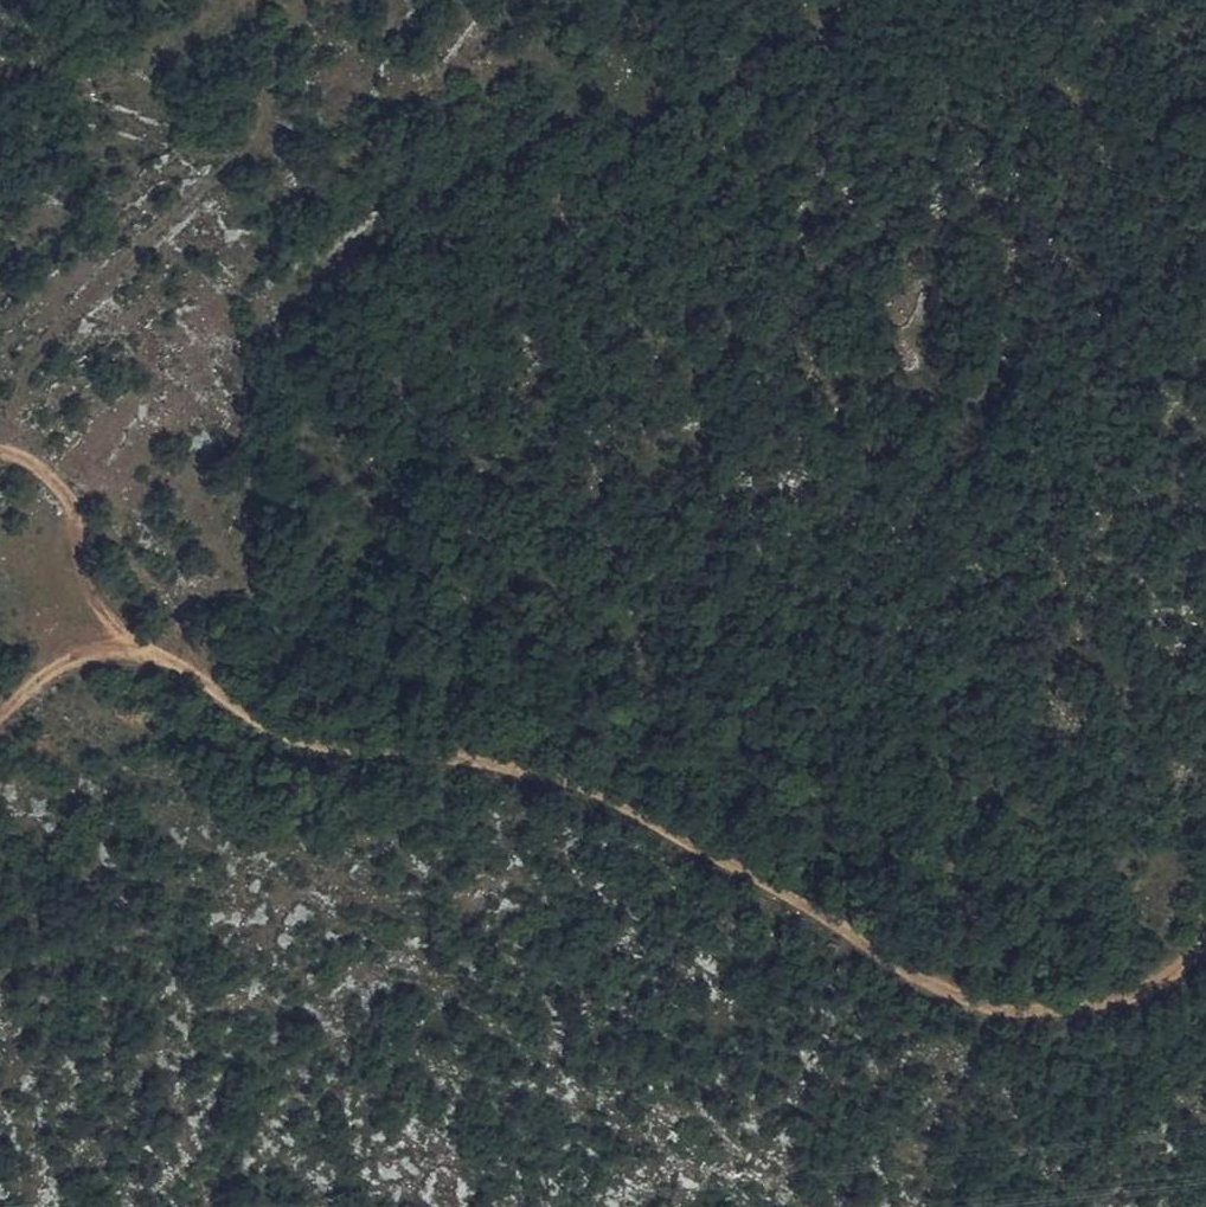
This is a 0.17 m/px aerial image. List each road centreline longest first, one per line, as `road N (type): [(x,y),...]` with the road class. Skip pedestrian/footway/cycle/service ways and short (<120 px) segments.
road 1 (track): [(155,664),(293,744),(551,778),(922,984),(1006,1016),(1100,1011),(1205,947)]
road 2 (track): [(155,664),(99,599),(77,511),(50,473),(0,452)]
road 3 (track): [(0,713),(32,684),(91,664),(155,664)]

